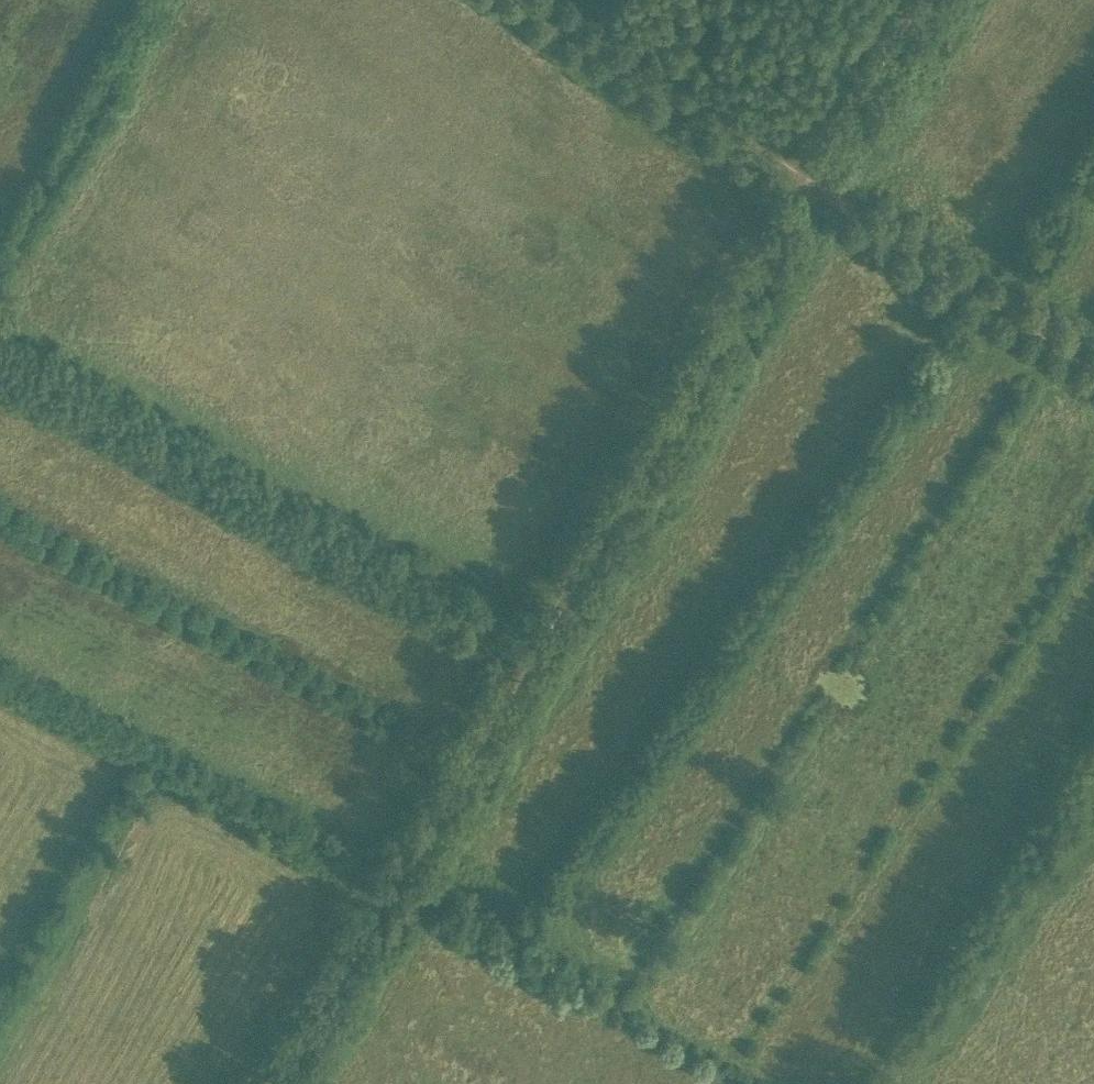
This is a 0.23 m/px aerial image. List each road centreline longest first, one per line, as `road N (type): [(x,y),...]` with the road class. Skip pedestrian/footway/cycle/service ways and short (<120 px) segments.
road 1 (track): [(922,0),(277,1083)]
road 2 (track): [(527,0),(1093,365)]

